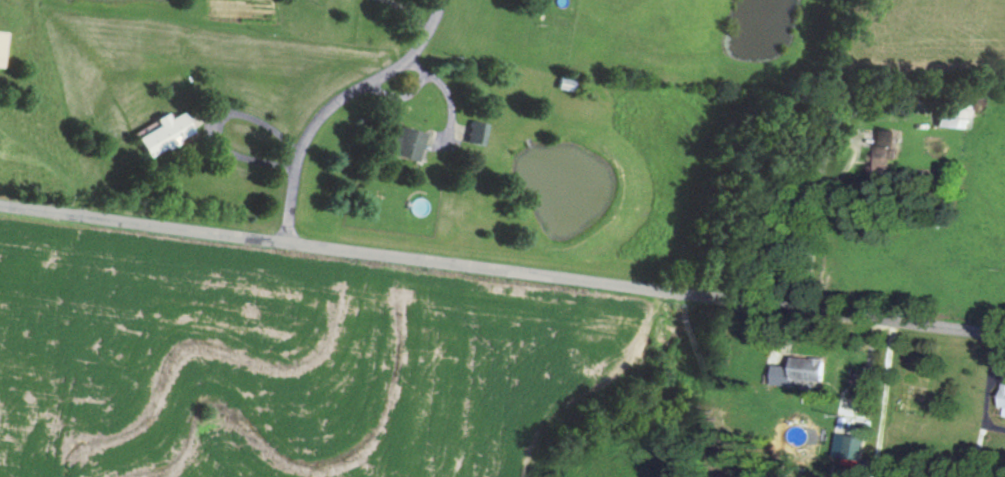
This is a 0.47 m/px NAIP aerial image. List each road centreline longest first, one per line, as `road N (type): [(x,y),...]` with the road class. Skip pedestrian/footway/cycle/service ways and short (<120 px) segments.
road 1 (residential): [(1004,368),(0,241)]
road 2 (residential): [(820,349),(864,0)]
road 3 (residential): [(285,275),(311,173),(349,130),(445,66),(451,0)]

